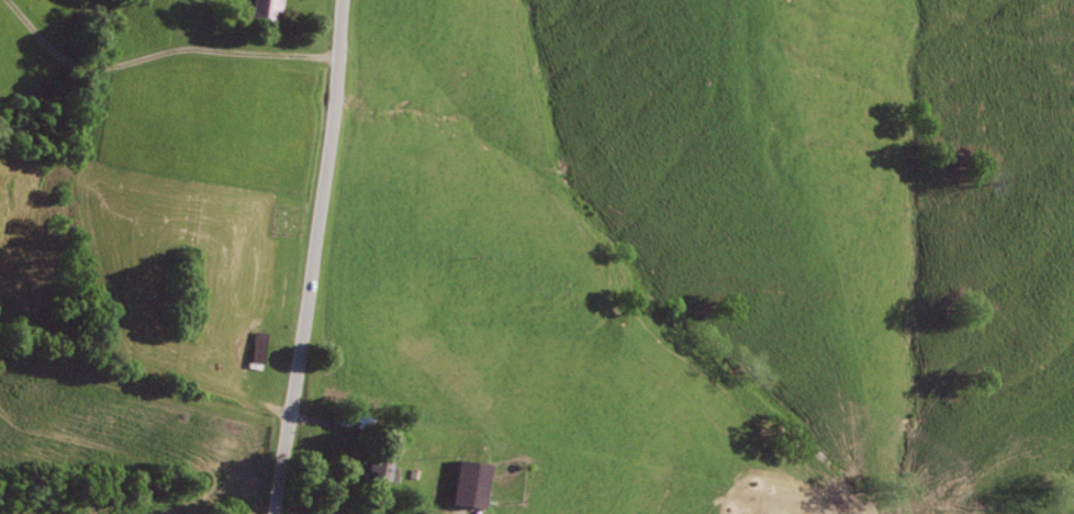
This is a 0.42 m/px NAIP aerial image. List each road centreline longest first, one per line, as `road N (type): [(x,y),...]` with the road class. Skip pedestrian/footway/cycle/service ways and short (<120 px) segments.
road 1 (secondary): [(274,513),(323,193),(343,0)]
road 2 (track): [(337,57),(189,48),(82,66),(44,46),(0,1)]

